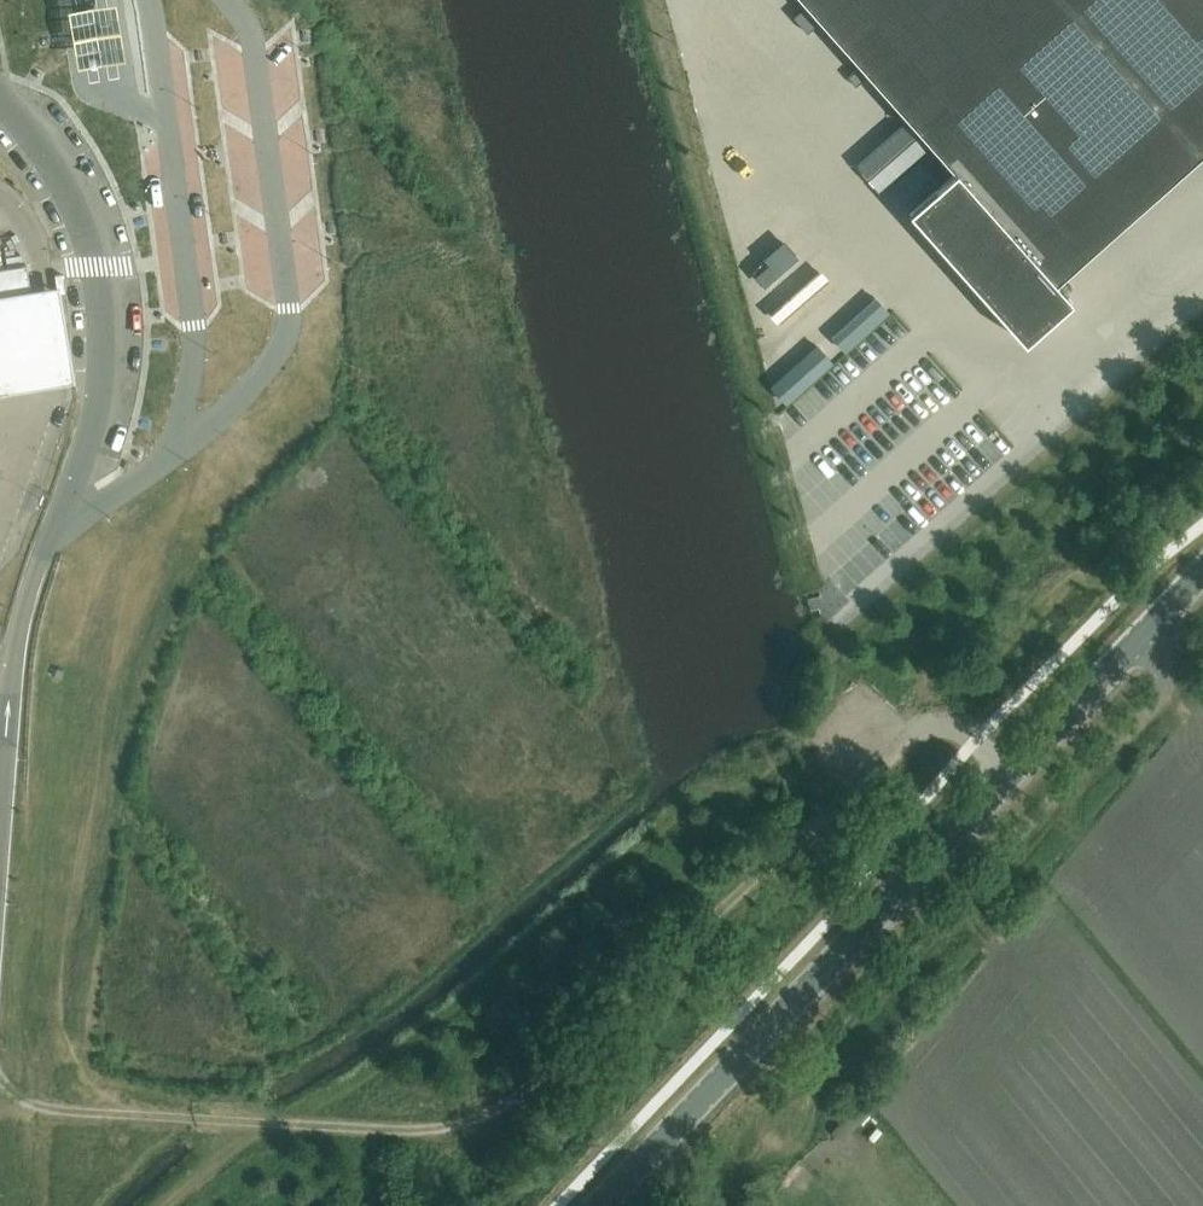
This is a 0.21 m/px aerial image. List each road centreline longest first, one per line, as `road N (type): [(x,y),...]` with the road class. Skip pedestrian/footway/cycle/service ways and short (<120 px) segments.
road 1 (tertiary): [(595,1205),(1202,565)]

